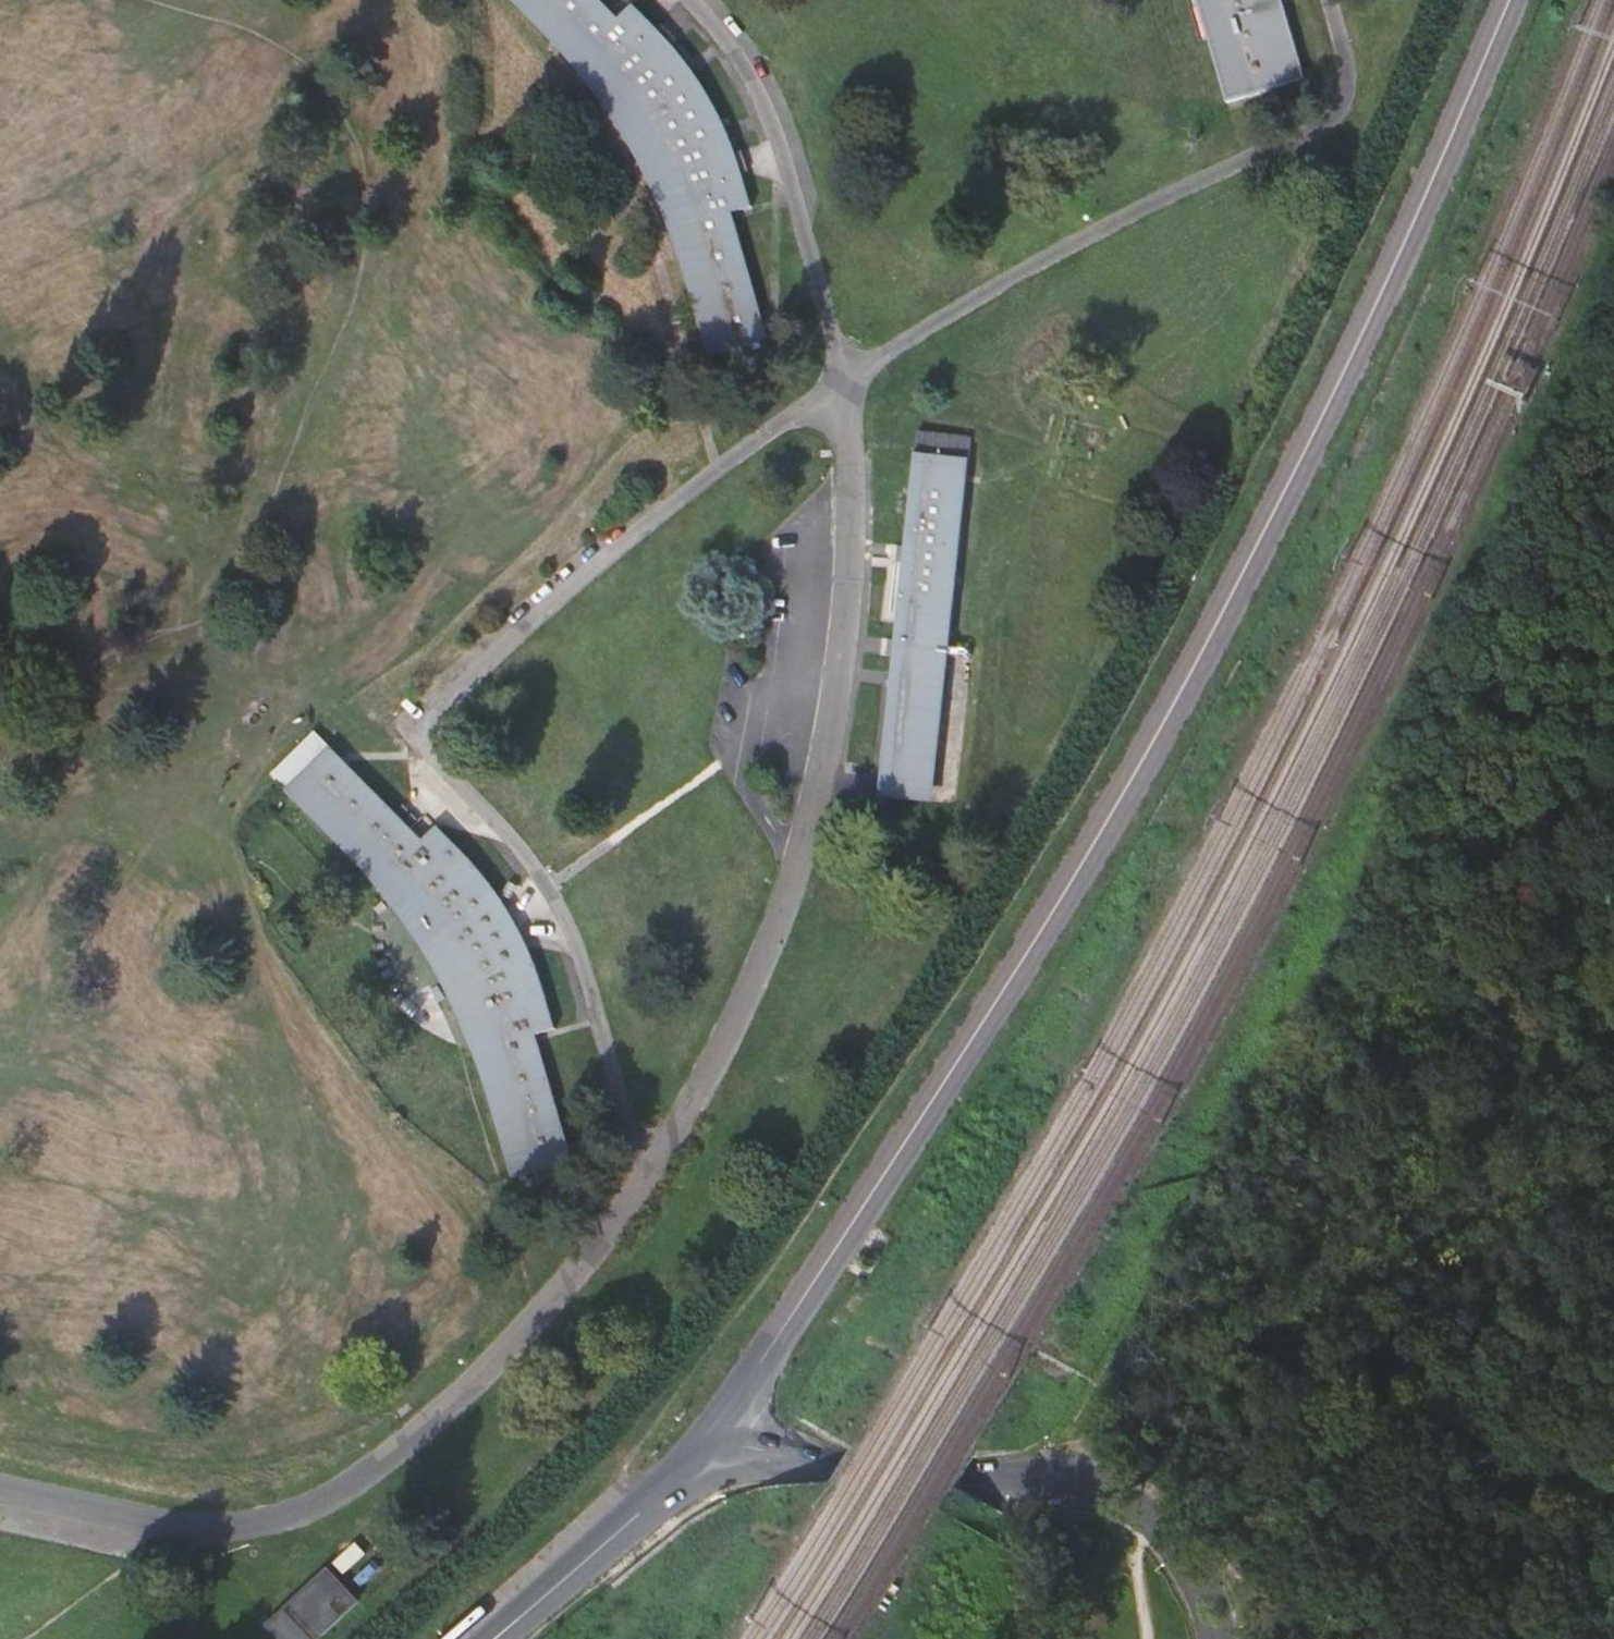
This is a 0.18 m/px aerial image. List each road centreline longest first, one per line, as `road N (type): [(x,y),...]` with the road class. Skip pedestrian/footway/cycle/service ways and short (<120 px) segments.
road 1 (secondary): [(1501,0),(1333,380),(1186,669),(1027,945),(709,1432)]
road 2 (tertiary): [(709,1432),(785,1457),(1061,1482),(1121,1502),(1158,1528),(1185,1562),(1212,1638)]
road 3 (secondary): [(709,1432),(660,1487),(489,1638)]

